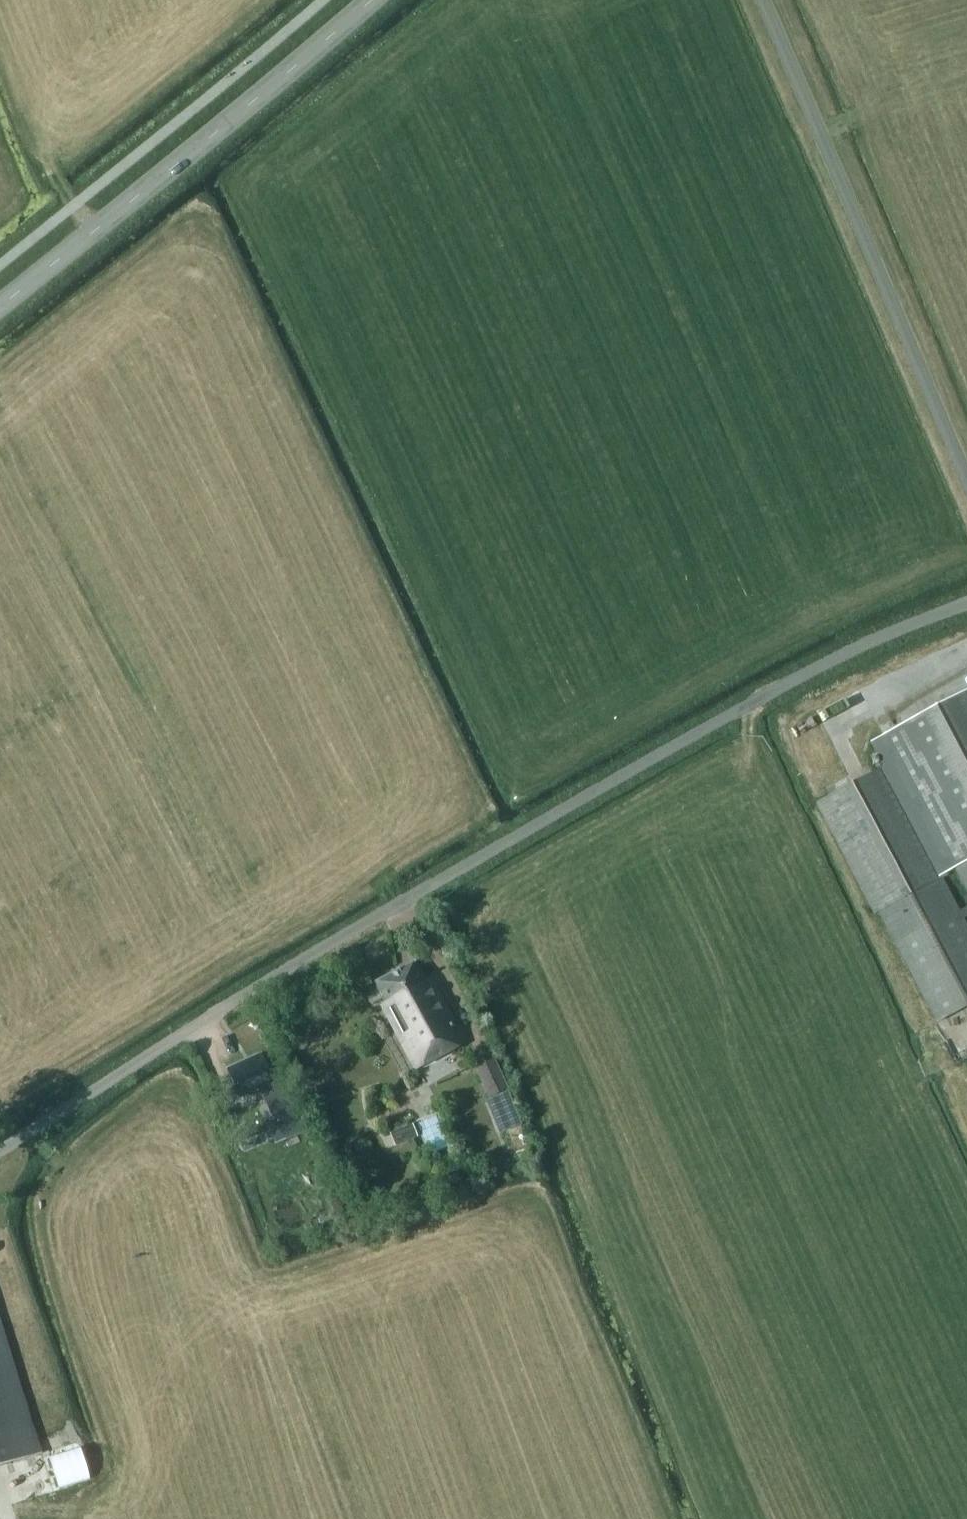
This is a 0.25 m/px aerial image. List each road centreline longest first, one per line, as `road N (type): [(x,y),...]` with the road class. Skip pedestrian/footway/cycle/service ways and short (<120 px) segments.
road 1 (unclassified): [(0,1149),(793,685),(966,608)]
road 2 (unclassified): [(966,475),(764,0)]
road 3 (secondary): [(0,308),(372,0)]

